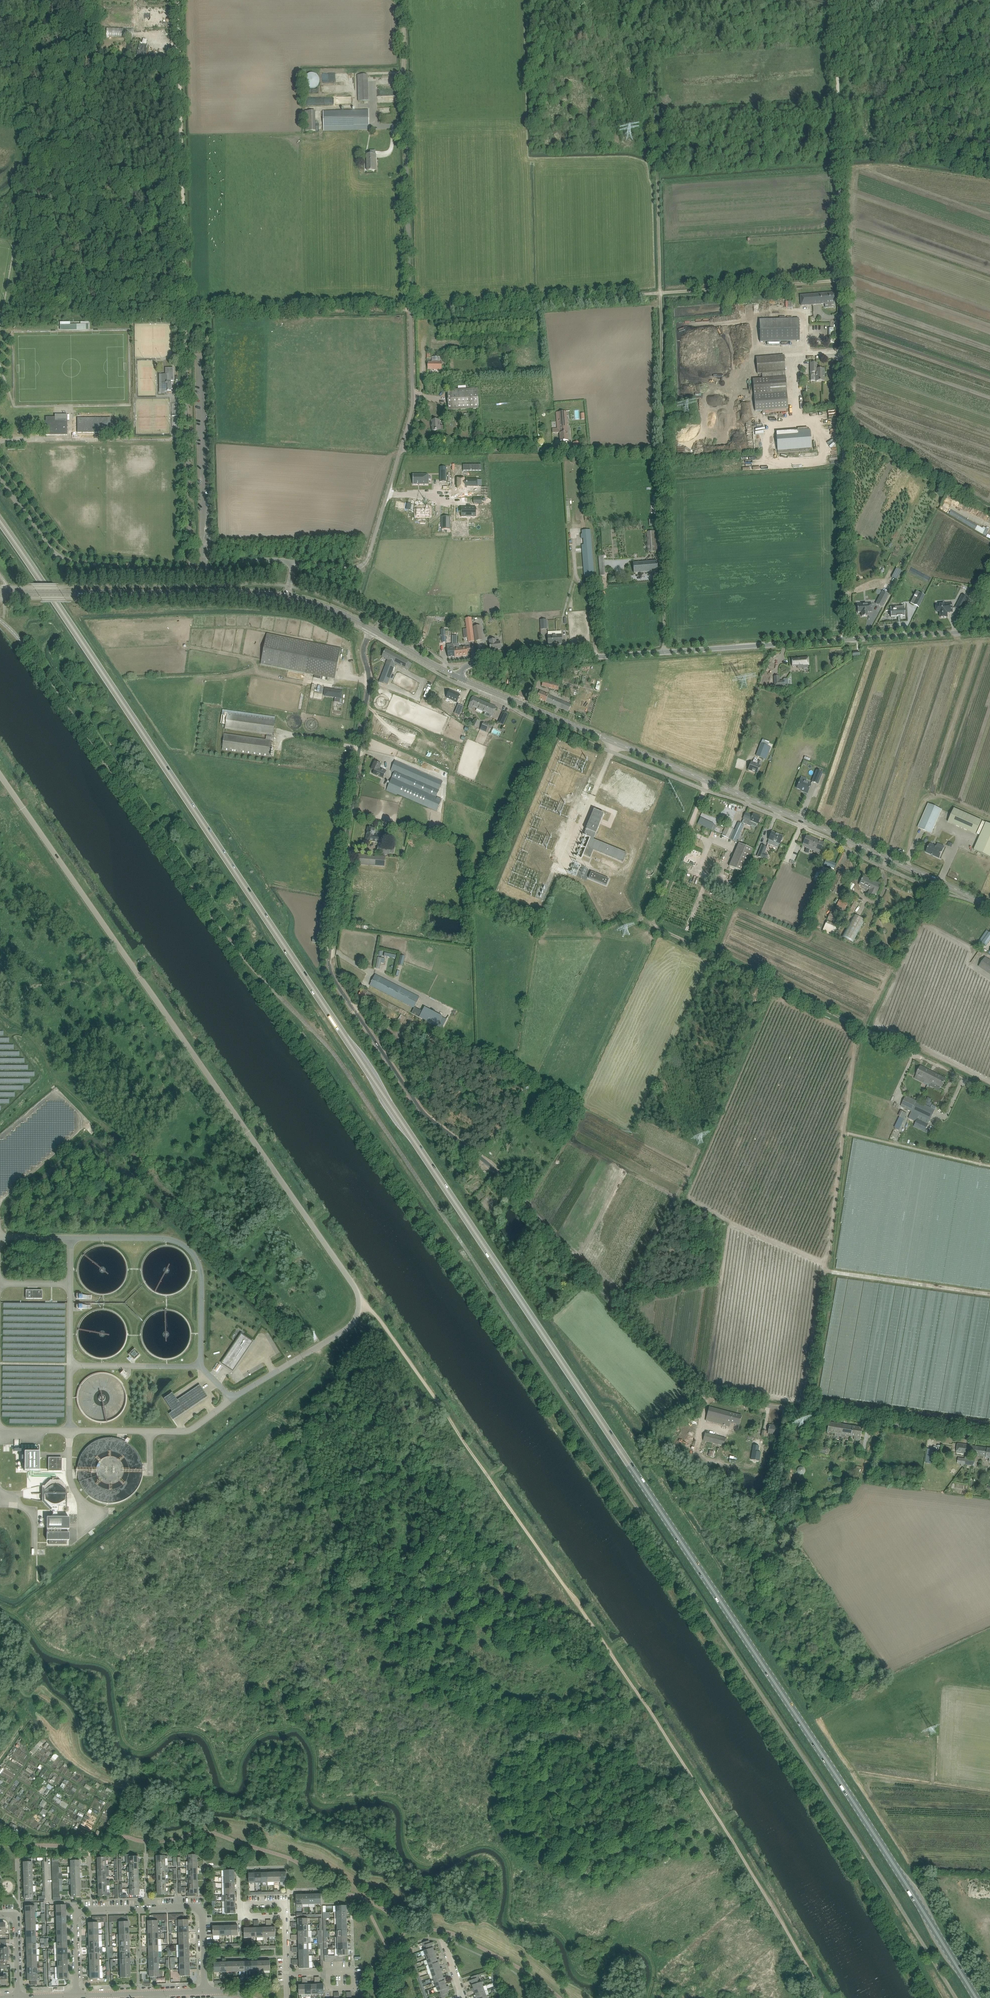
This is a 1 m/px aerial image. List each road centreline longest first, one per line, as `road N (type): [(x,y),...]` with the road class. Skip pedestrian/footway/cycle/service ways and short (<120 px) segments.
road 1 (primary): [(976,1997),(807,1730),(0,521)]
road 2 (unclassified): [(989,1437),(723,1396),(699,1385),(500,1171),(420,1105),(334,961),(369,686),(364,648),(373,629)]
road 3 (track): [(361,1298),(436,1392),(650,1707),(823,1997)]
road 4 (unclassified): [(302,1356),(346,1328),(359,1287),(0,768)]
road 5 (track): [(188,311),(412,308),(843,282)]
road 6 (track): [(664,654),(653,0)]
road 7 (tertiary): [(989,906),(458,676)]
road 8 (unclassified): [(849,641),(466,666)]
road 9 (unclassified): [(402,452),(415,406),(406,120)]
road 10 (track): [(188,311),(181,0)]
road 11 (unclassified): [(849,641),(844,340)]
road 12 (residential): [(76,1995),(79,1912),(187,1907),(202,1914),(205,1991)]
road 13 (track): [(837,0),(843,282)]
road 14 (unclassified): [(191,572),(188,311)]
road 15 (unclassified): [(191,572),(69,561),(47,545),(0,479)]
road 16 (tertiary): [(288,597),(62,593)]
road 17 (track): [(840,168),(658,183)]
road 18 (unclassified): [(294,562),(363,565),(388,493)]
road 19 (unclassified): [(402,452),(545,449)]

